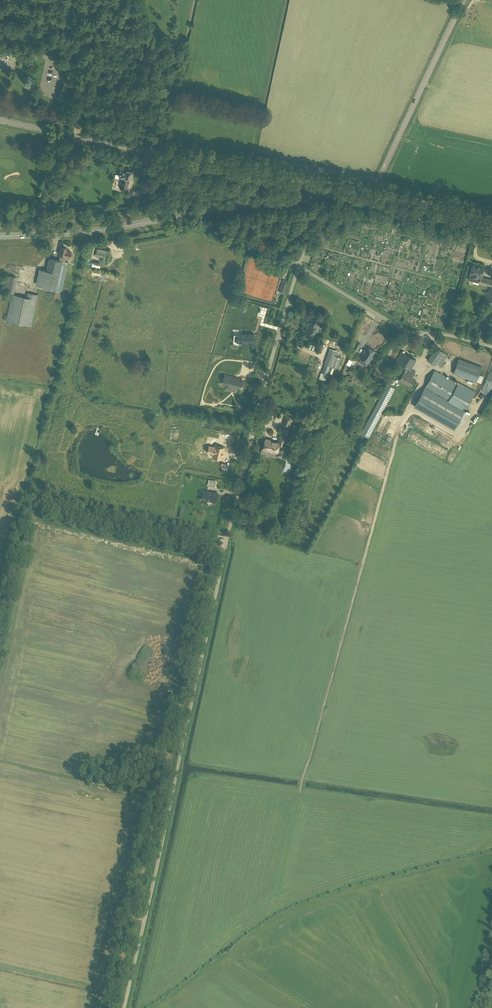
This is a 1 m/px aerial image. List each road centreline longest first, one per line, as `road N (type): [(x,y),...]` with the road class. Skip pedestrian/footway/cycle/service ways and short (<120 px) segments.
road 1 (unclassified): [(124,1007),(254,421),(298,267)]
road 2 (track): [(215,550),(111,1007)]
road 3 (unclassified): [(258,202),(244,172),(0,120)]
road 4 (secondary): [(0,235),(103,231),(258,202)]
road 5 (tertiary): [(370,201),(464,0)]
road 6 (unclassified): [(491,347),(405,330),(298,267)]
road 7 (track): [(82,107),(167,56),(154,152)]
road 8 (secondary): [(491,227),(370,201)]

